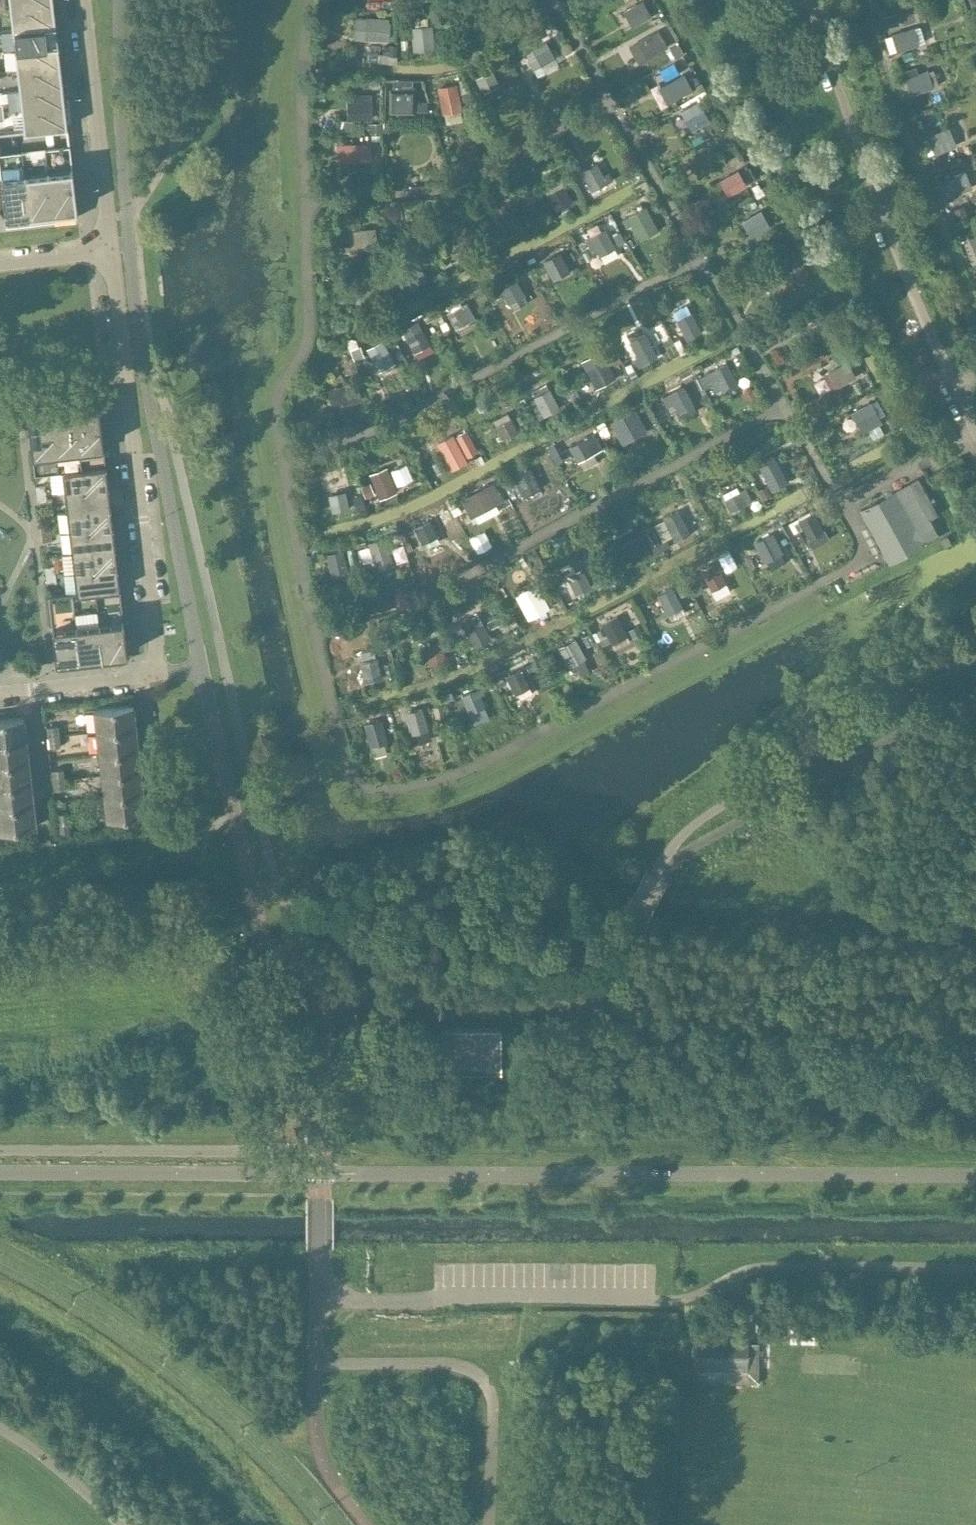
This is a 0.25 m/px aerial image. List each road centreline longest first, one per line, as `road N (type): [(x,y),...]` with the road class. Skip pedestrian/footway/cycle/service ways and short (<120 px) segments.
road 1 (unclassified): [(333,1011),(370,994),(975,1027)]
road 2 (residential): [(0,690),(154,670),(110,248)]
road 3 (unclassified): [(974,430),(947,381),(805,0)]
road 4 (unclassified): [(321,1153),(0,1152)]
road 5 (residential): [(110,248),(80,0)]
road 6 (unclassified): [(333,1011),(320,1025),(321,1153)]
road 7 (unclassified): [(321,1290),(321,1153)]

